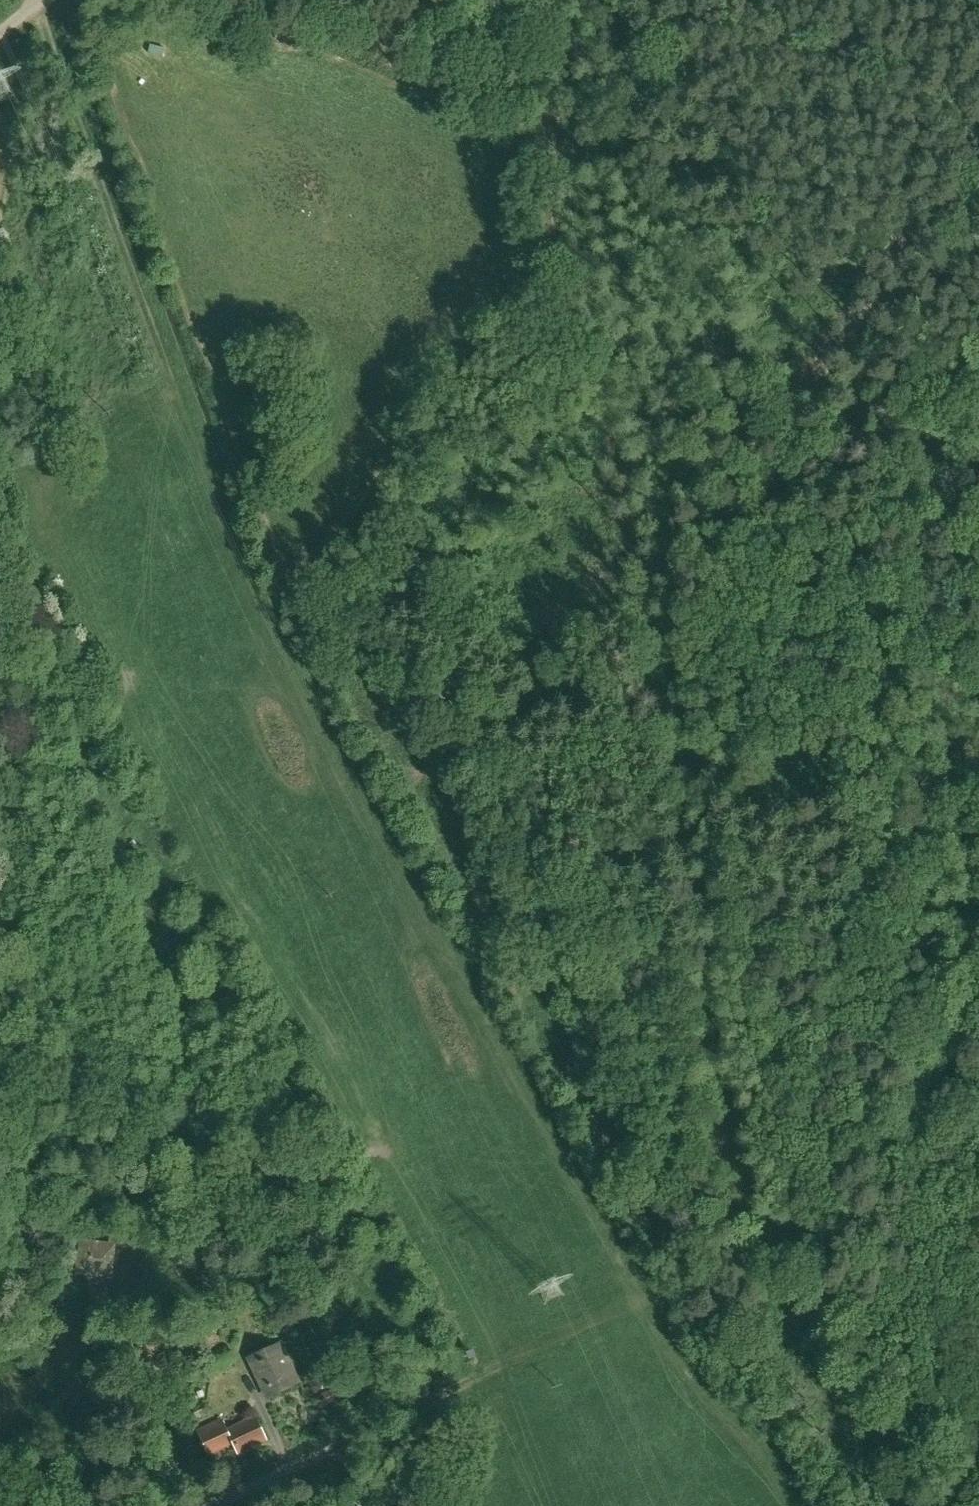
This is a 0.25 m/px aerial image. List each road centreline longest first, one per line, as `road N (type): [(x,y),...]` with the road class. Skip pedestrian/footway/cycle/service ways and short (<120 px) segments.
road 1 (residential): [(191,1505),(518,1344)]

